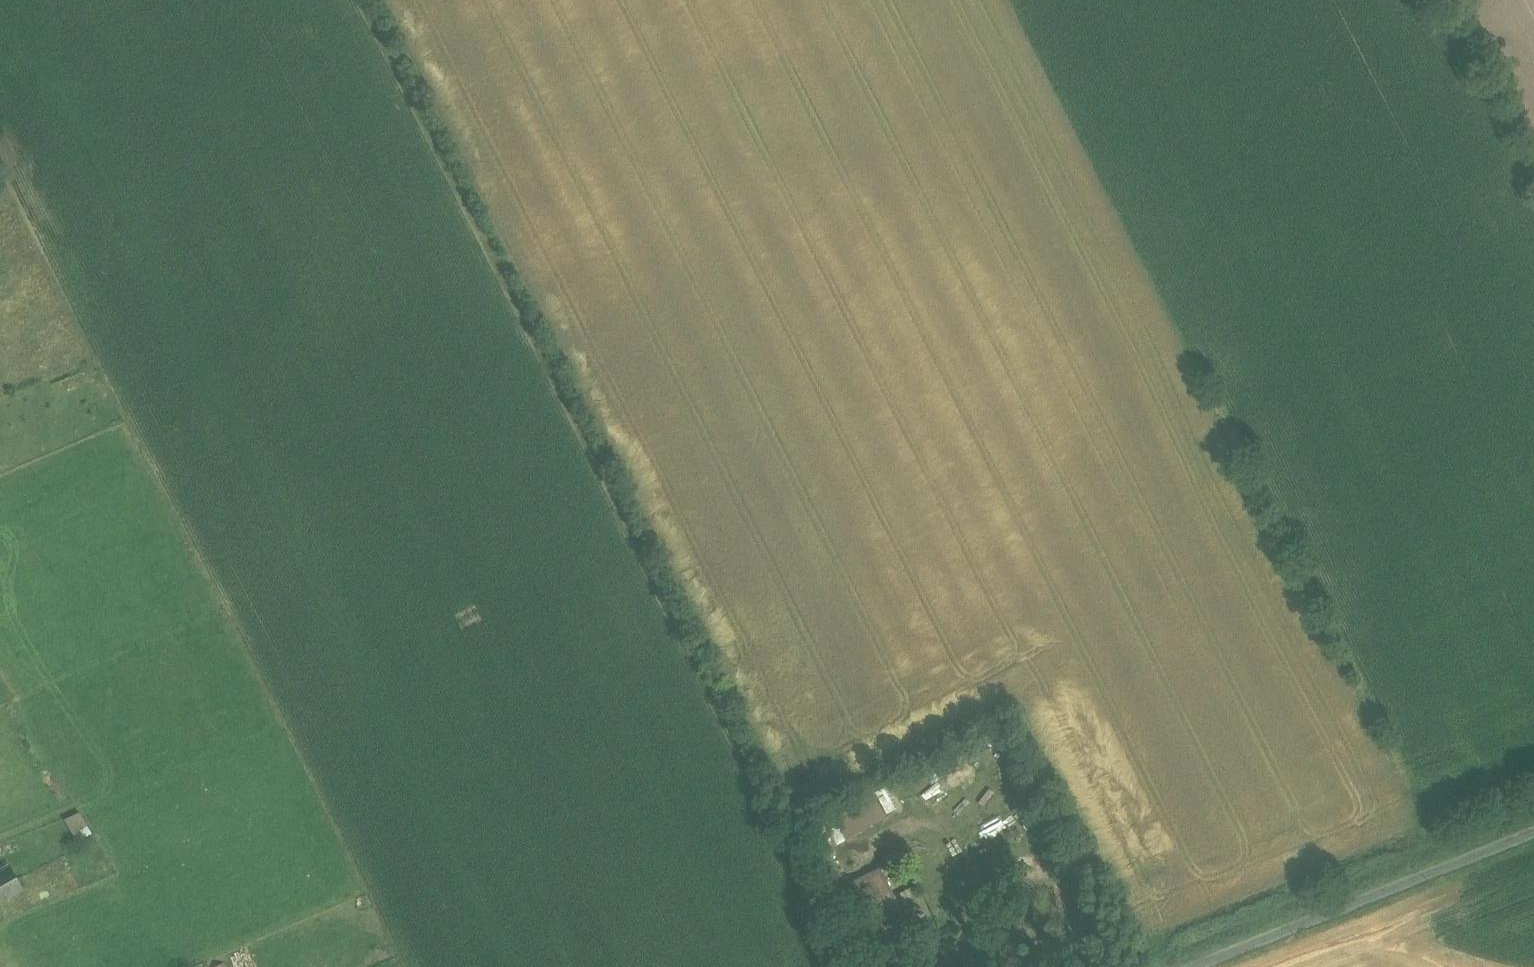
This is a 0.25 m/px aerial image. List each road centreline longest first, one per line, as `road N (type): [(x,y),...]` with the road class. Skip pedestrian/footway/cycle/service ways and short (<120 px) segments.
road 1 (unclassified): [(1201,966),(1533,836)]

